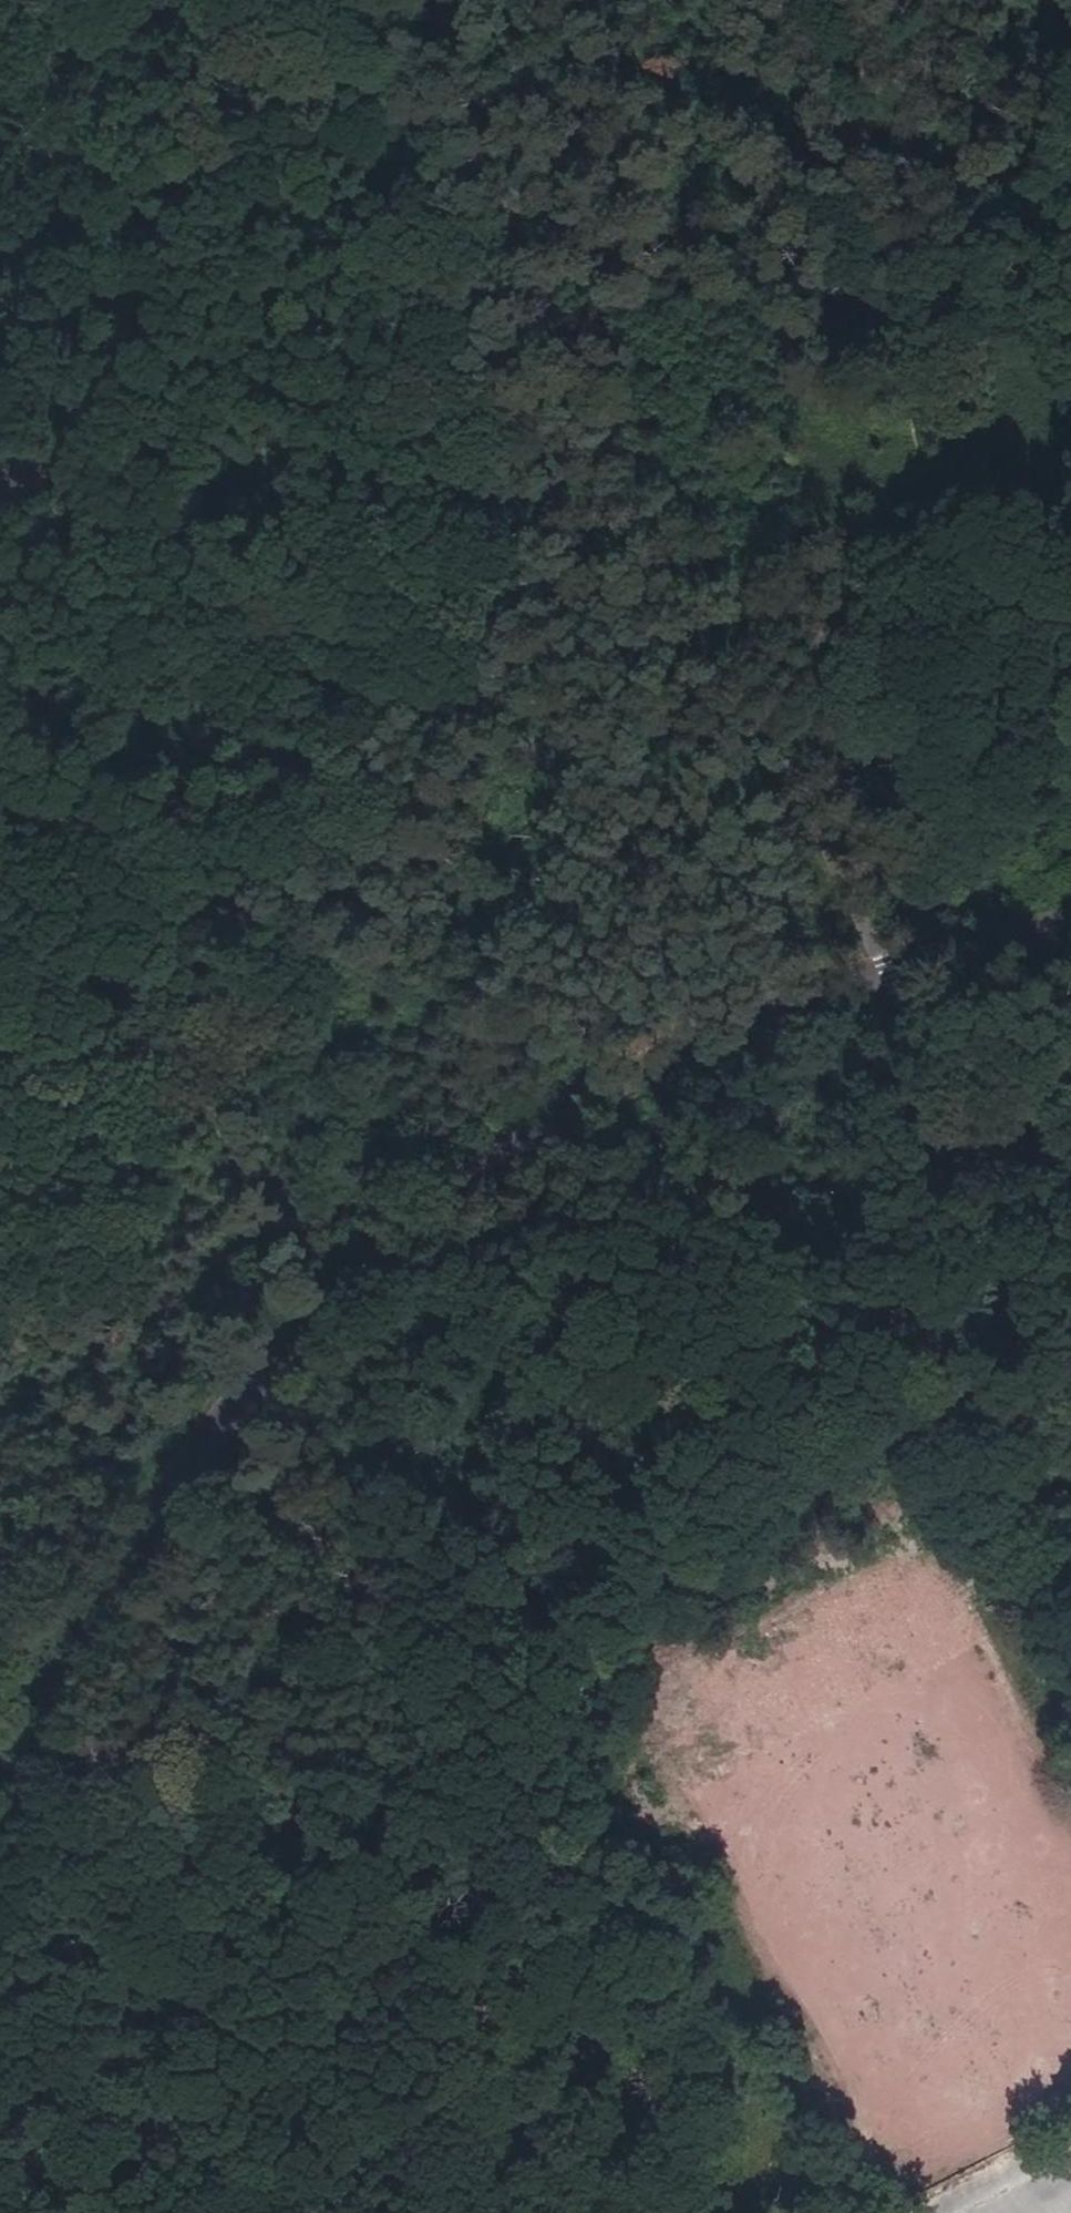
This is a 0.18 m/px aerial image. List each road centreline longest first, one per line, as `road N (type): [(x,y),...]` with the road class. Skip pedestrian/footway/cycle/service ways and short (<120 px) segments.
road 1 (track): [(1070,451),(738,603),(722,628),(883,966)]

